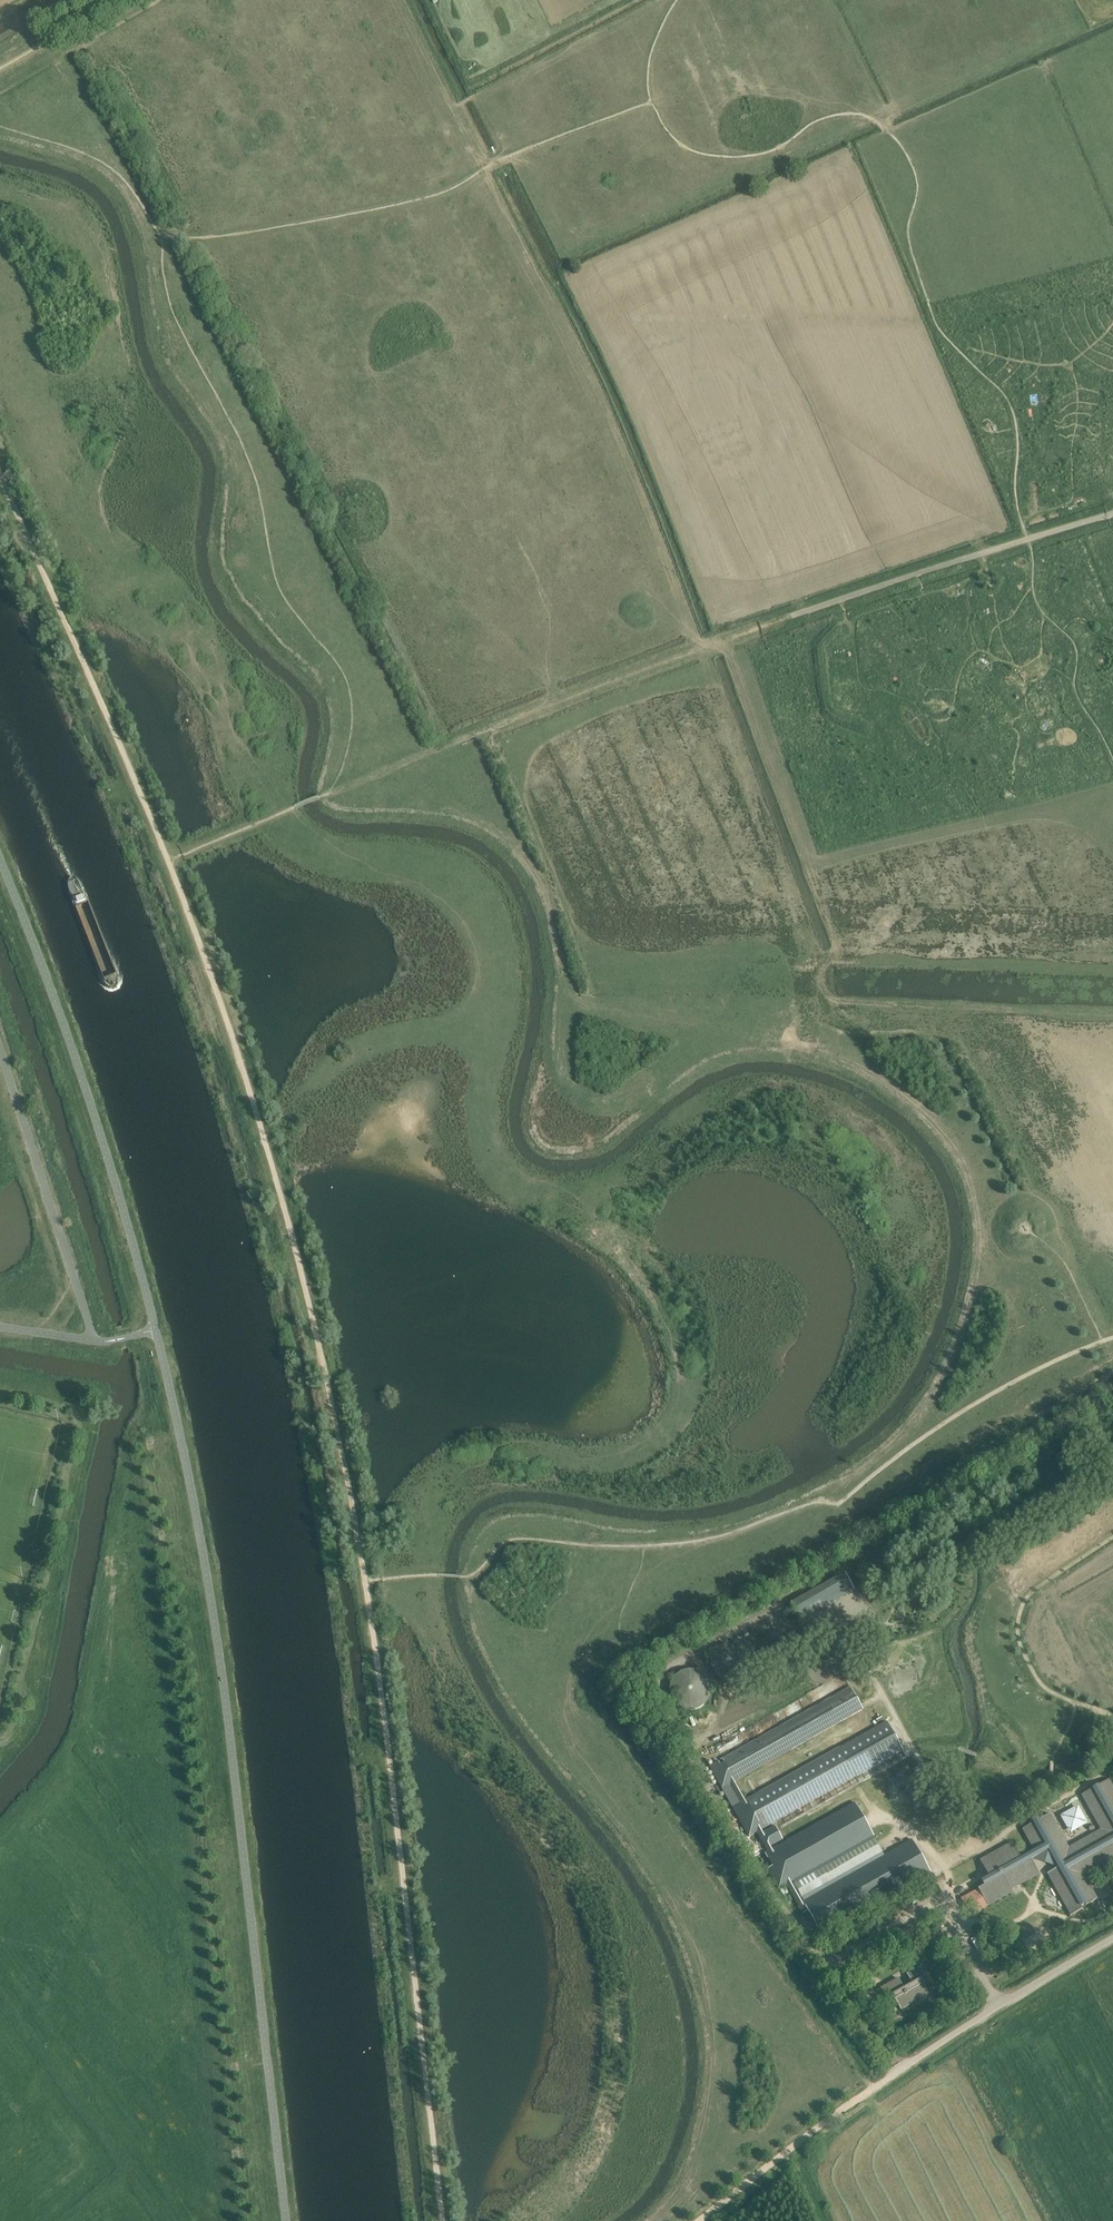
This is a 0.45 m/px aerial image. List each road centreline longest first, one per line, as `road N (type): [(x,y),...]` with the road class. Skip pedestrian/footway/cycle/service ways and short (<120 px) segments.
road 1 (unclassified): [(1112,512),(713,643)]
road 2 (residential): [(0,1327),(85,1339),(91,1331),(0,1042)]
road 3 (track): [(1112,1720),(1040,1683),(1018,1626),(1031,1591),(1112,1535)]

